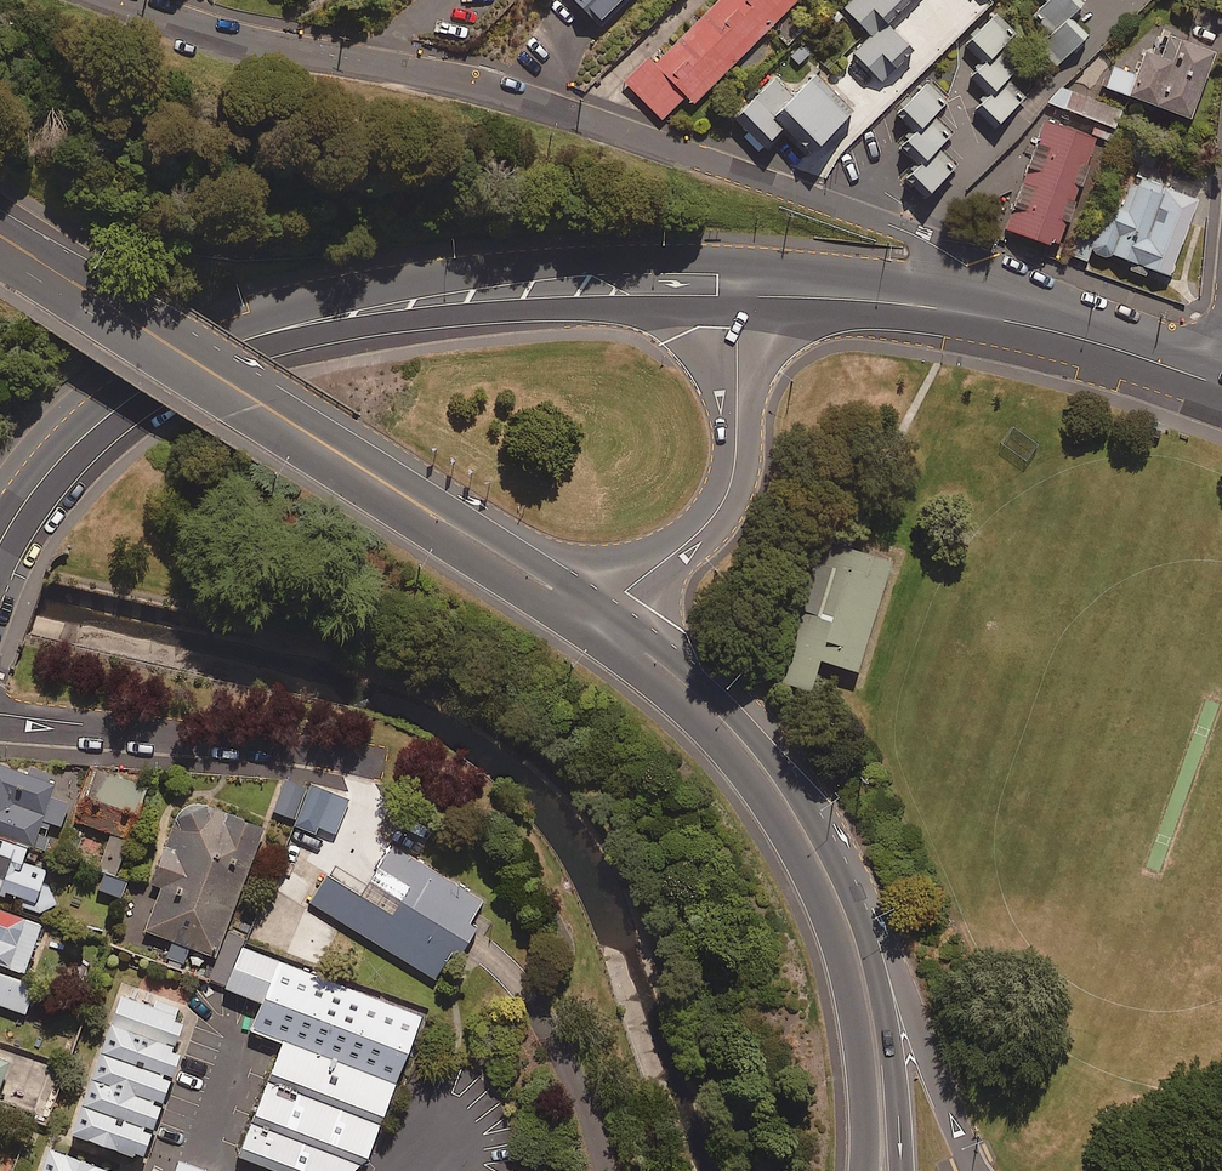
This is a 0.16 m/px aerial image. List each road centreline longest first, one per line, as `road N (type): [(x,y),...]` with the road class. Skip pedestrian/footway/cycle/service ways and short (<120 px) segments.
road 1 (residential): [(1019,323),(958,258),(888,223),(461,78),(257,44),(122,0)]
road 2 (secondary): [(735,296),(468,302),(283,331),(207,355),(92,428),(42,478),(0,542)]
road 3 (trunk): [(592,614),(0,239)]
road 4 (trunk): [(865,1170),(862,1050),(847,978),(772,780)]
road 5 (secondary): [(735,296),(738,451),(730,485),(696,535),(592,614)]
road 6 (secondary): [(1019,323),(852,298),(735,296)]
road 7 (trunk): [(867,936),(891,960),(911,1003),(977,1170)]
road 8 (trunk): [(772,780),(711,709),(592,614)]
road 9 (trunk): [(867,936),(896,1073),(902,1170)]
road 10 (secondary): [(1221,385),(1019,323)]
road 11 (trunk): [(772,780),(809,822),(867,936)]

